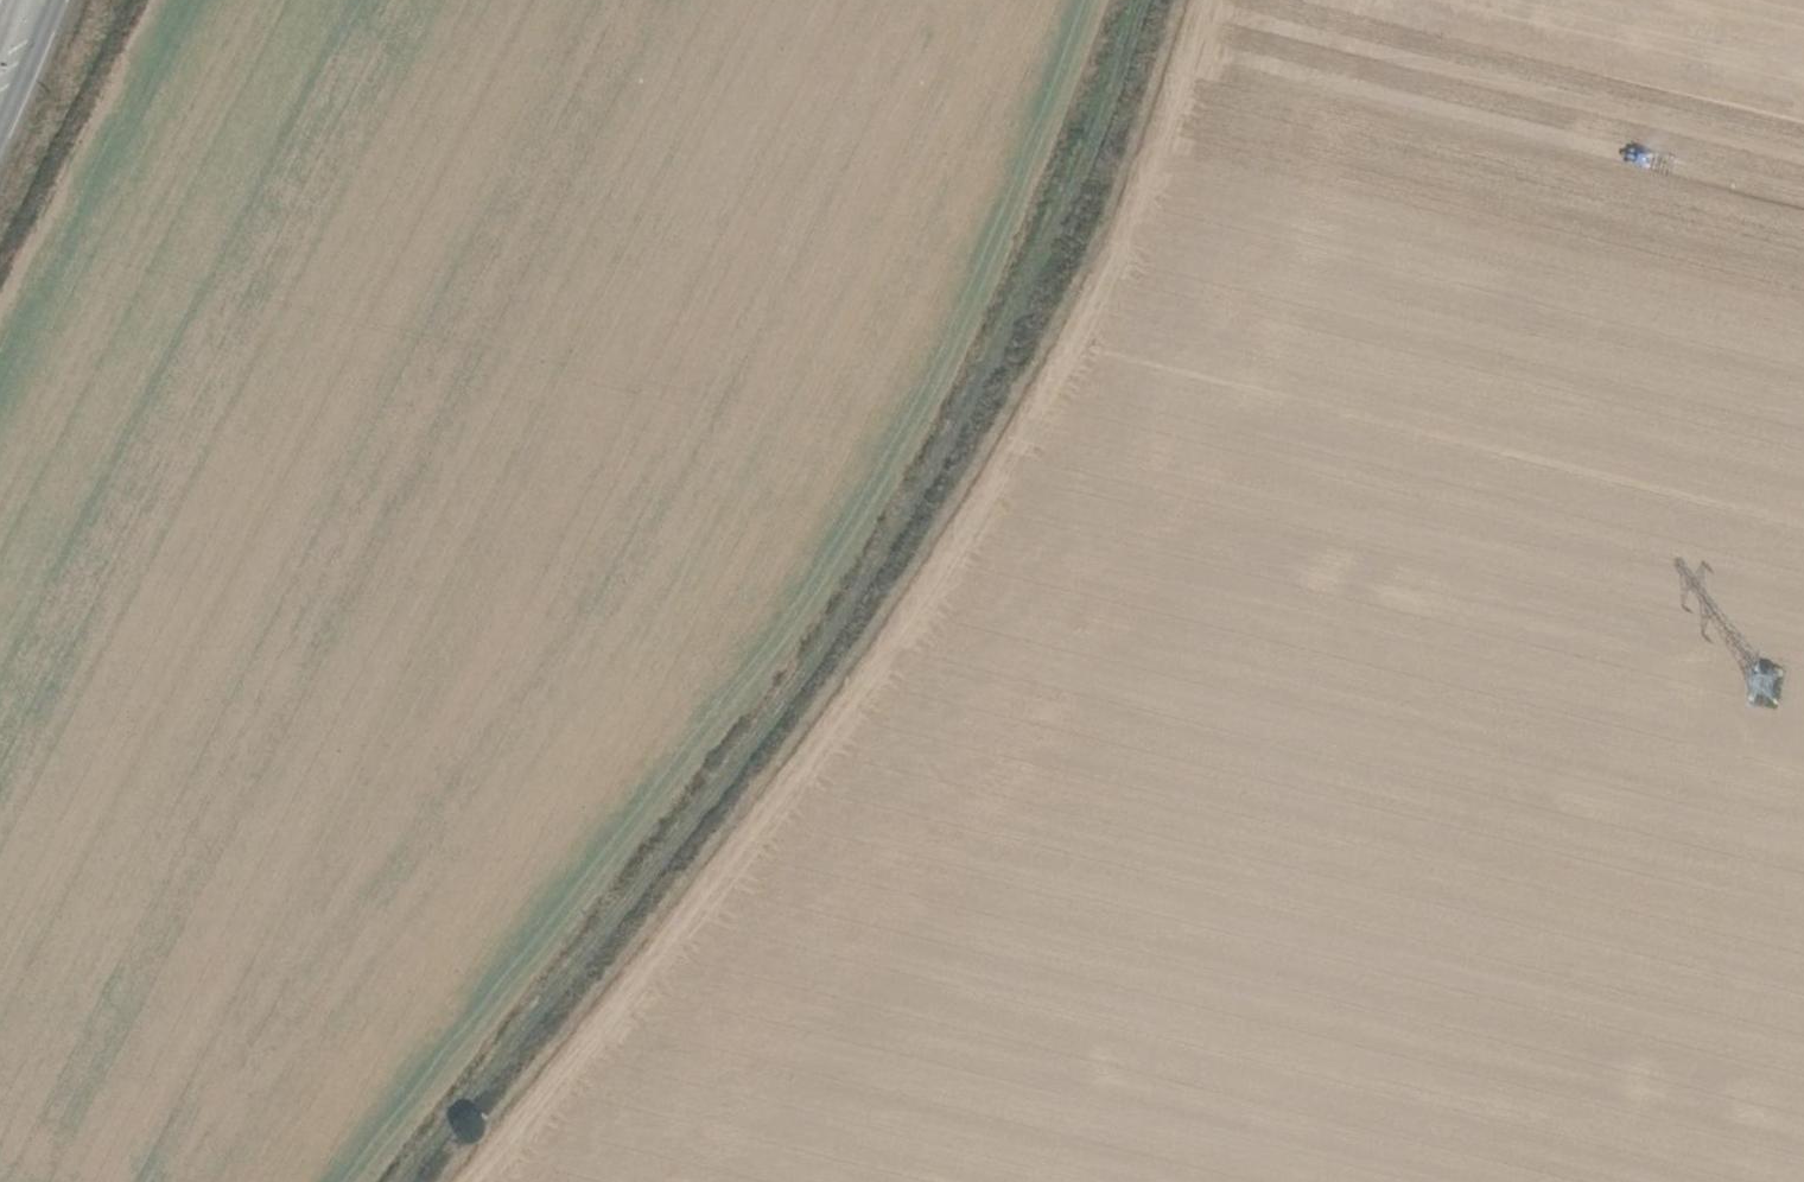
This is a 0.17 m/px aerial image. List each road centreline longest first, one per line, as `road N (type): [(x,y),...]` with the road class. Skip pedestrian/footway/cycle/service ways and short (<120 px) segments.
road 1 (track): [(416,1181),(671,873),(825,655),(968,430),(1149,0)]
road 2 (primary): [(0,133),(57,0)]

